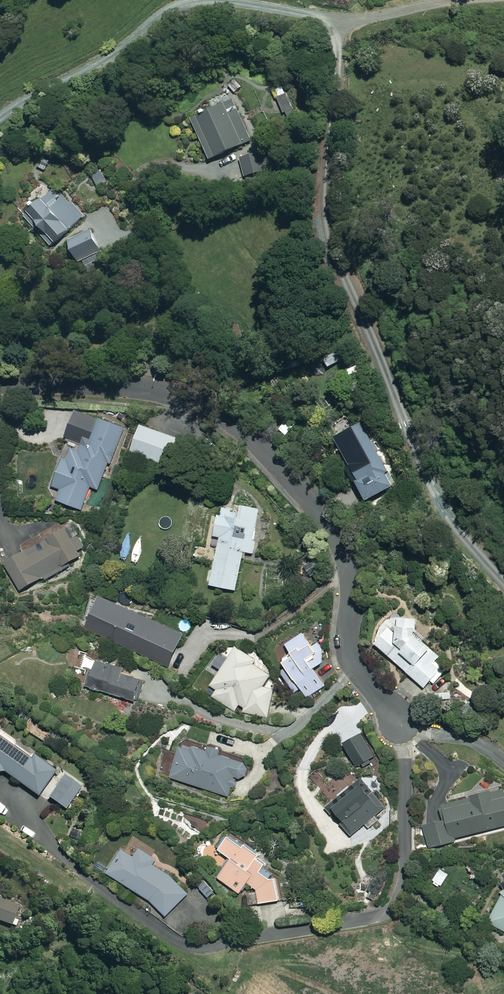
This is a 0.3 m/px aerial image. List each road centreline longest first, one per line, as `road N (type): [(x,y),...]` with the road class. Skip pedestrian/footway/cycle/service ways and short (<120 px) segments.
road 1 (residential): [(400,722),(349,656),(341,540),(306,492),(244,430),(162,390),(0,384)]

